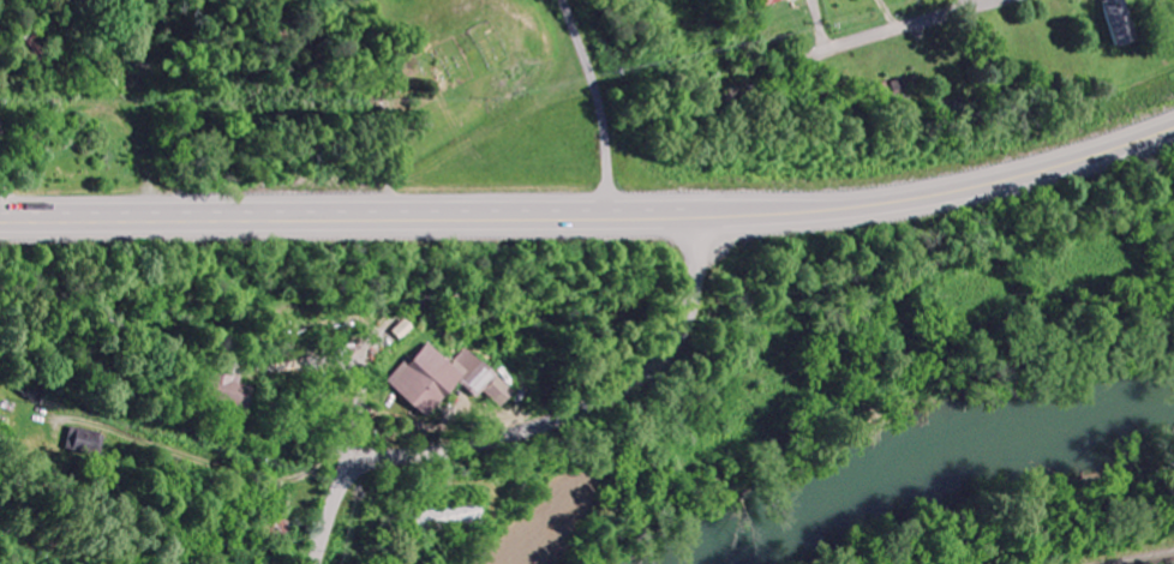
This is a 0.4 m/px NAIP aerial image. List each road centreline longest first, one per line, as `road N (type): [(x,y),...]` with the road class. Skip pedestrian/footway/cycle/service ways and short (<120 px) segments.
road 1 (trunk): [(1173,120),(1022,174),(849,208),(612,218),(0,221)]
road 2 (residential): [(315,563),(337,492),(361,464),(499,438),(588,404),(640,373),(682,310),(693,216)]
road 3 (residential): [(612,218),(601,110),(566,0)]
road 4 (residential): [(987,0),(804,60)]

